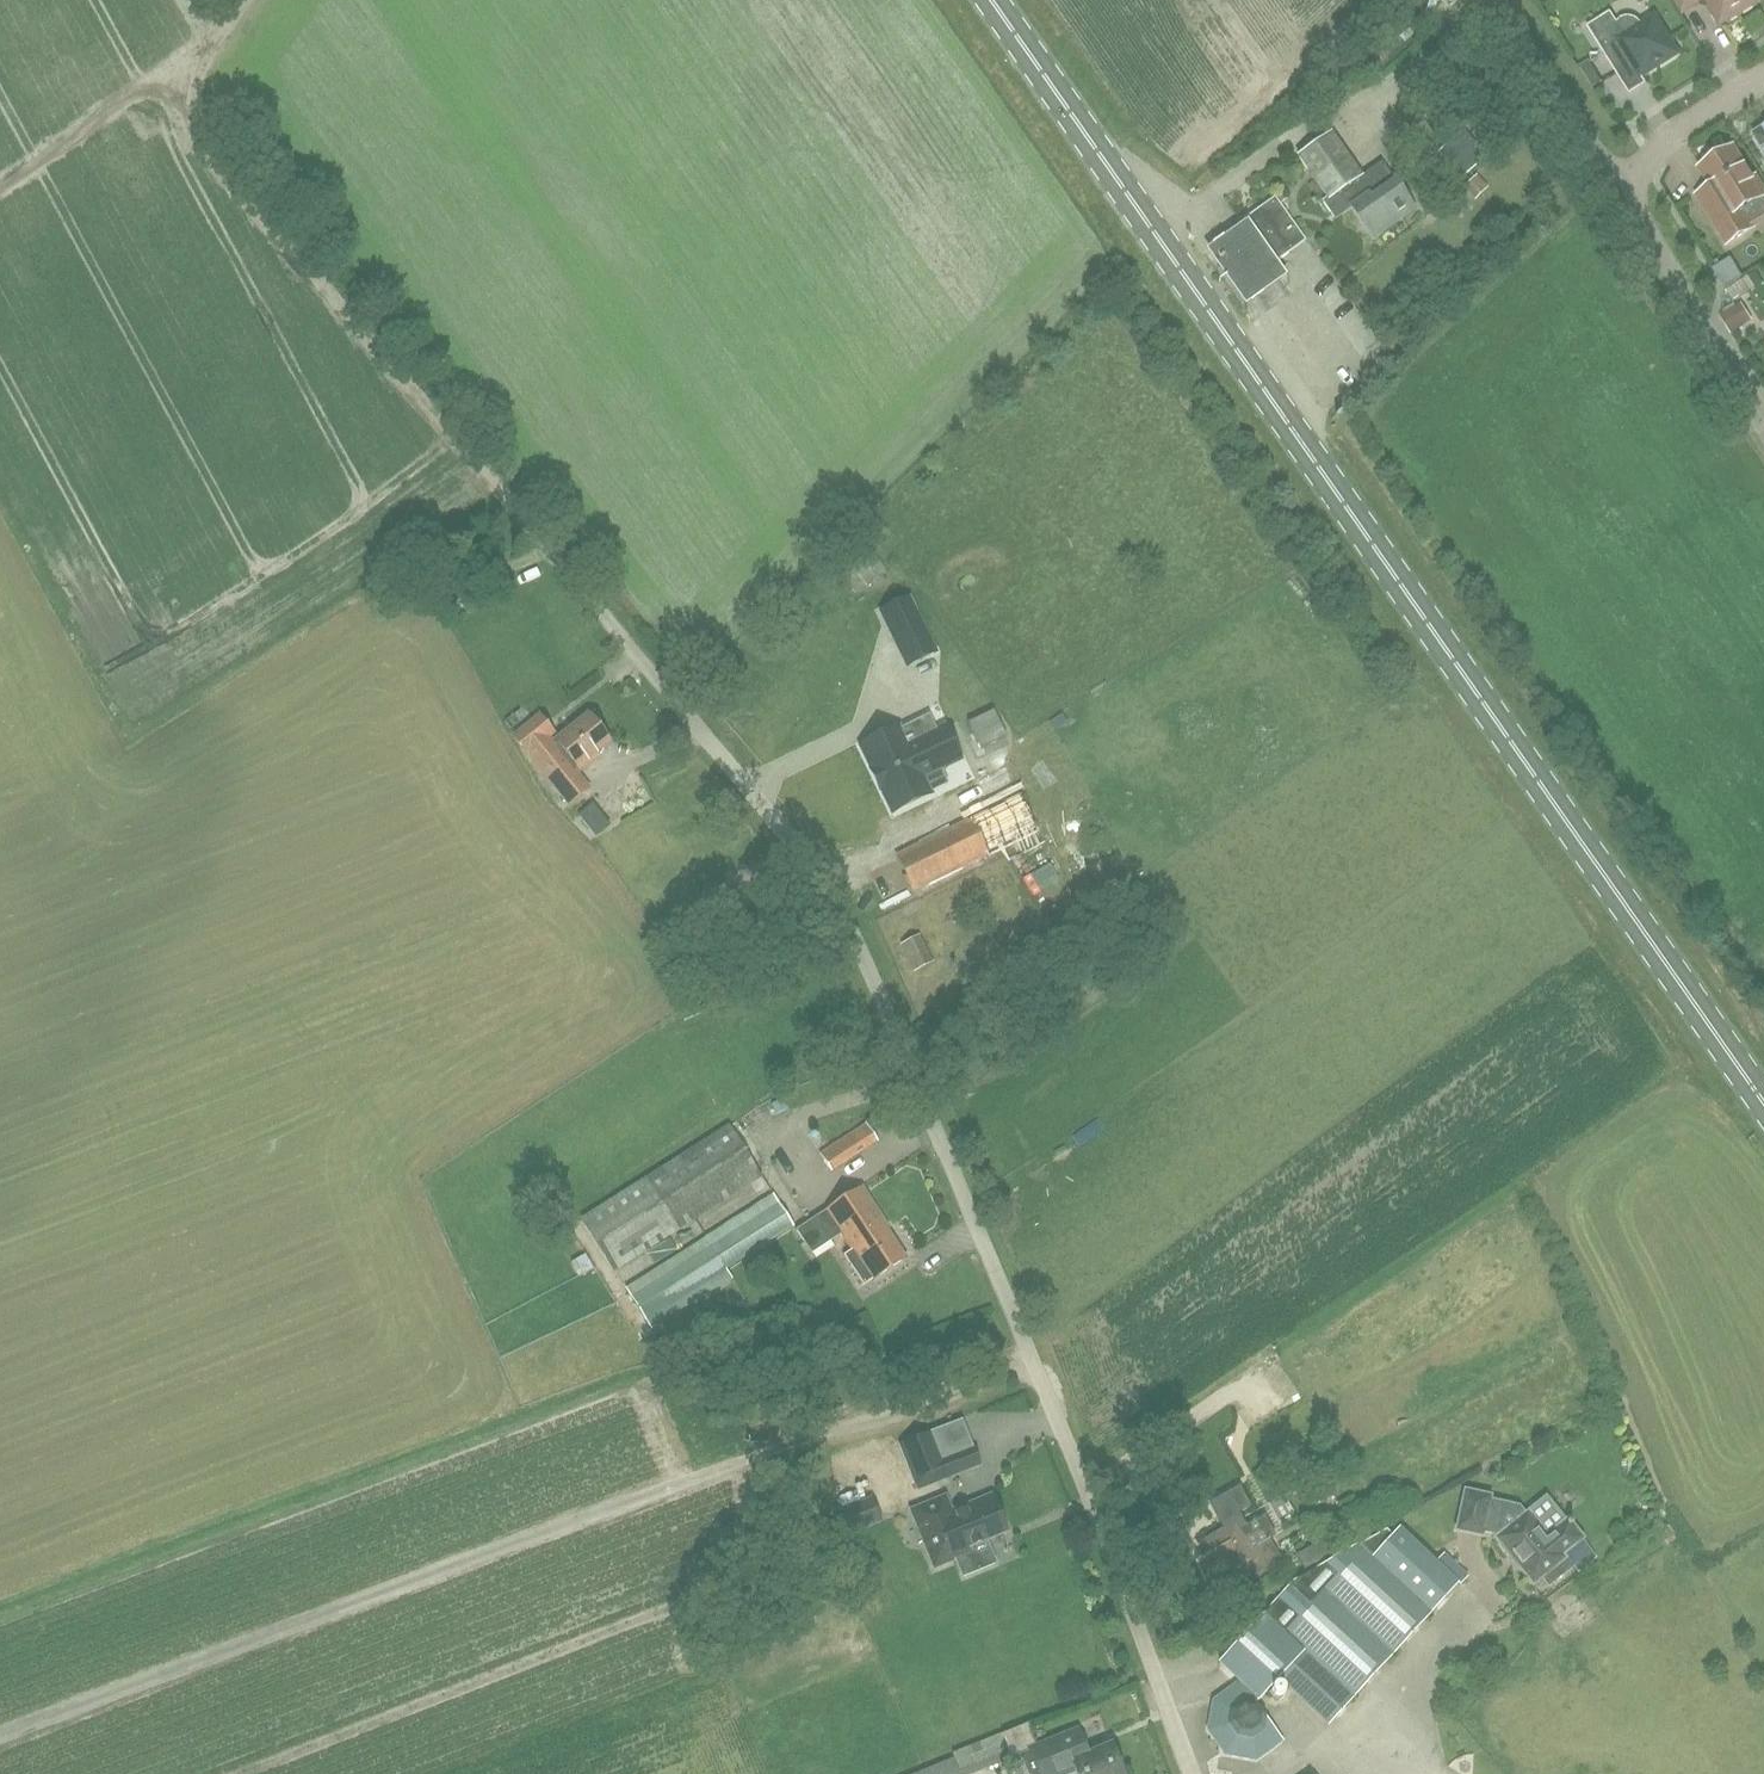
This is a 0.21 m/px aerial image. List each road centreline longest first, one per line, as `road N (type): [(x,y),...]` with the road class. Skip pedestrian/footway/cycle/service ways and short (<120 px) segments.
road 1 (unclassified): [(1193,1773),(1086,1487),(885,1019),(802,877),(499,491)]
road 2 (primary): [(1763,1105),(992,0)]
road 3 (track): [(0,1737),(704,1473),(947,1402),(1033,1358)]
road 4 (track): [(499,491),(207,143),(190,103),(195,77)]
road 5 (unclassified): [(1763,422),(1644,224),(1624,175)]
road 6 (track): [(195,77),(111,100),(0,185)]
road 7 (unclassified): [(1624,175),(1601,161),(1497,0)]
road 8 (unclassified): [(1624,175),(1763,80)]

